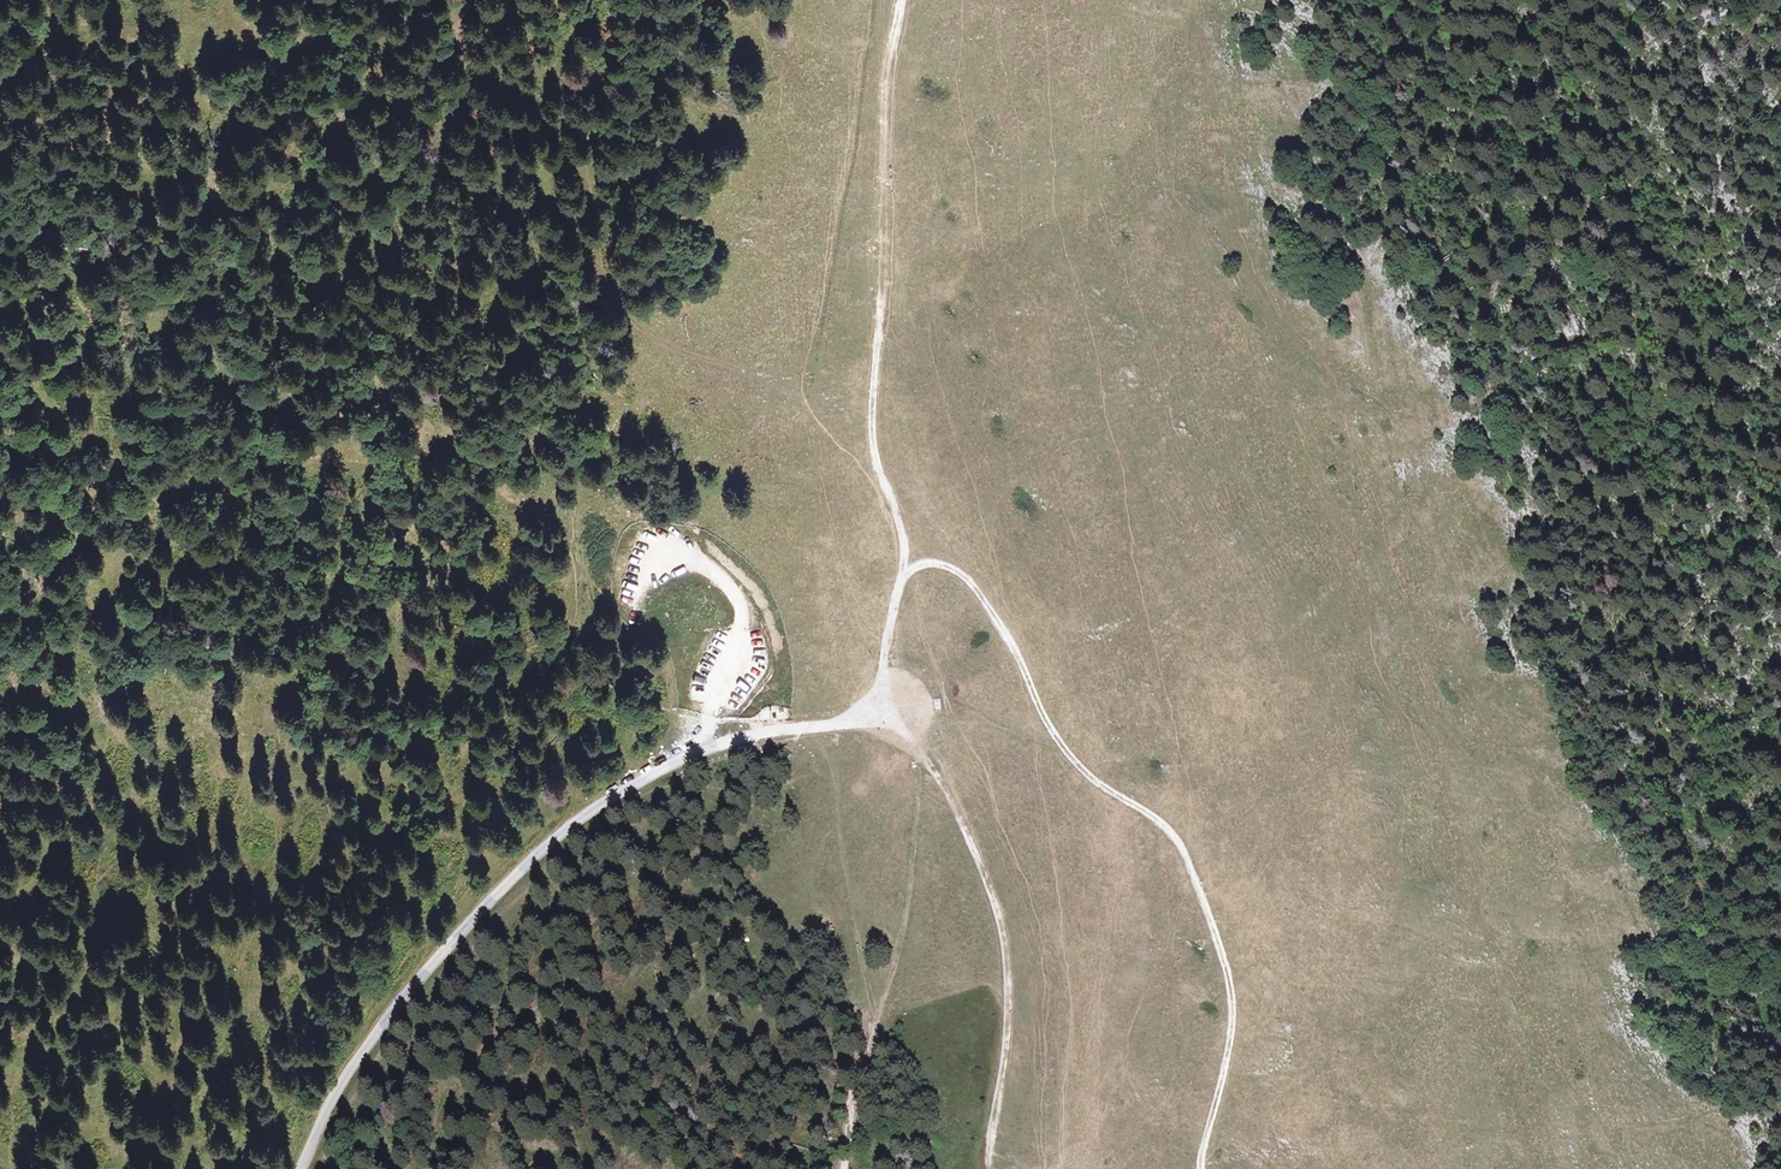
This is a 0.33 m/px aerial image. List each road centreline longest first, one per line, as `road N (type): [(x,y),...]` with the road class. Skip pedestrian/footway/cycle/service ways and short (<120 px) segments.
road 1 (track): [(901,578),(936,564),(968,580),(1014,648),(1063,747),(1106,790),(1162,826),(1185,859),(1221,950),(1233,1011),(1201,1168)]
road 2 (unclassified): [(306,1168),(354,1059),(508,880),(612,794),(661,766),(749,736)]
road 3 (track): [(901,0),(888,74),(872,419),(876,463),(903,529),(901,578)]
road 4 (track): [(896,712),(884,674),(901,578)]

